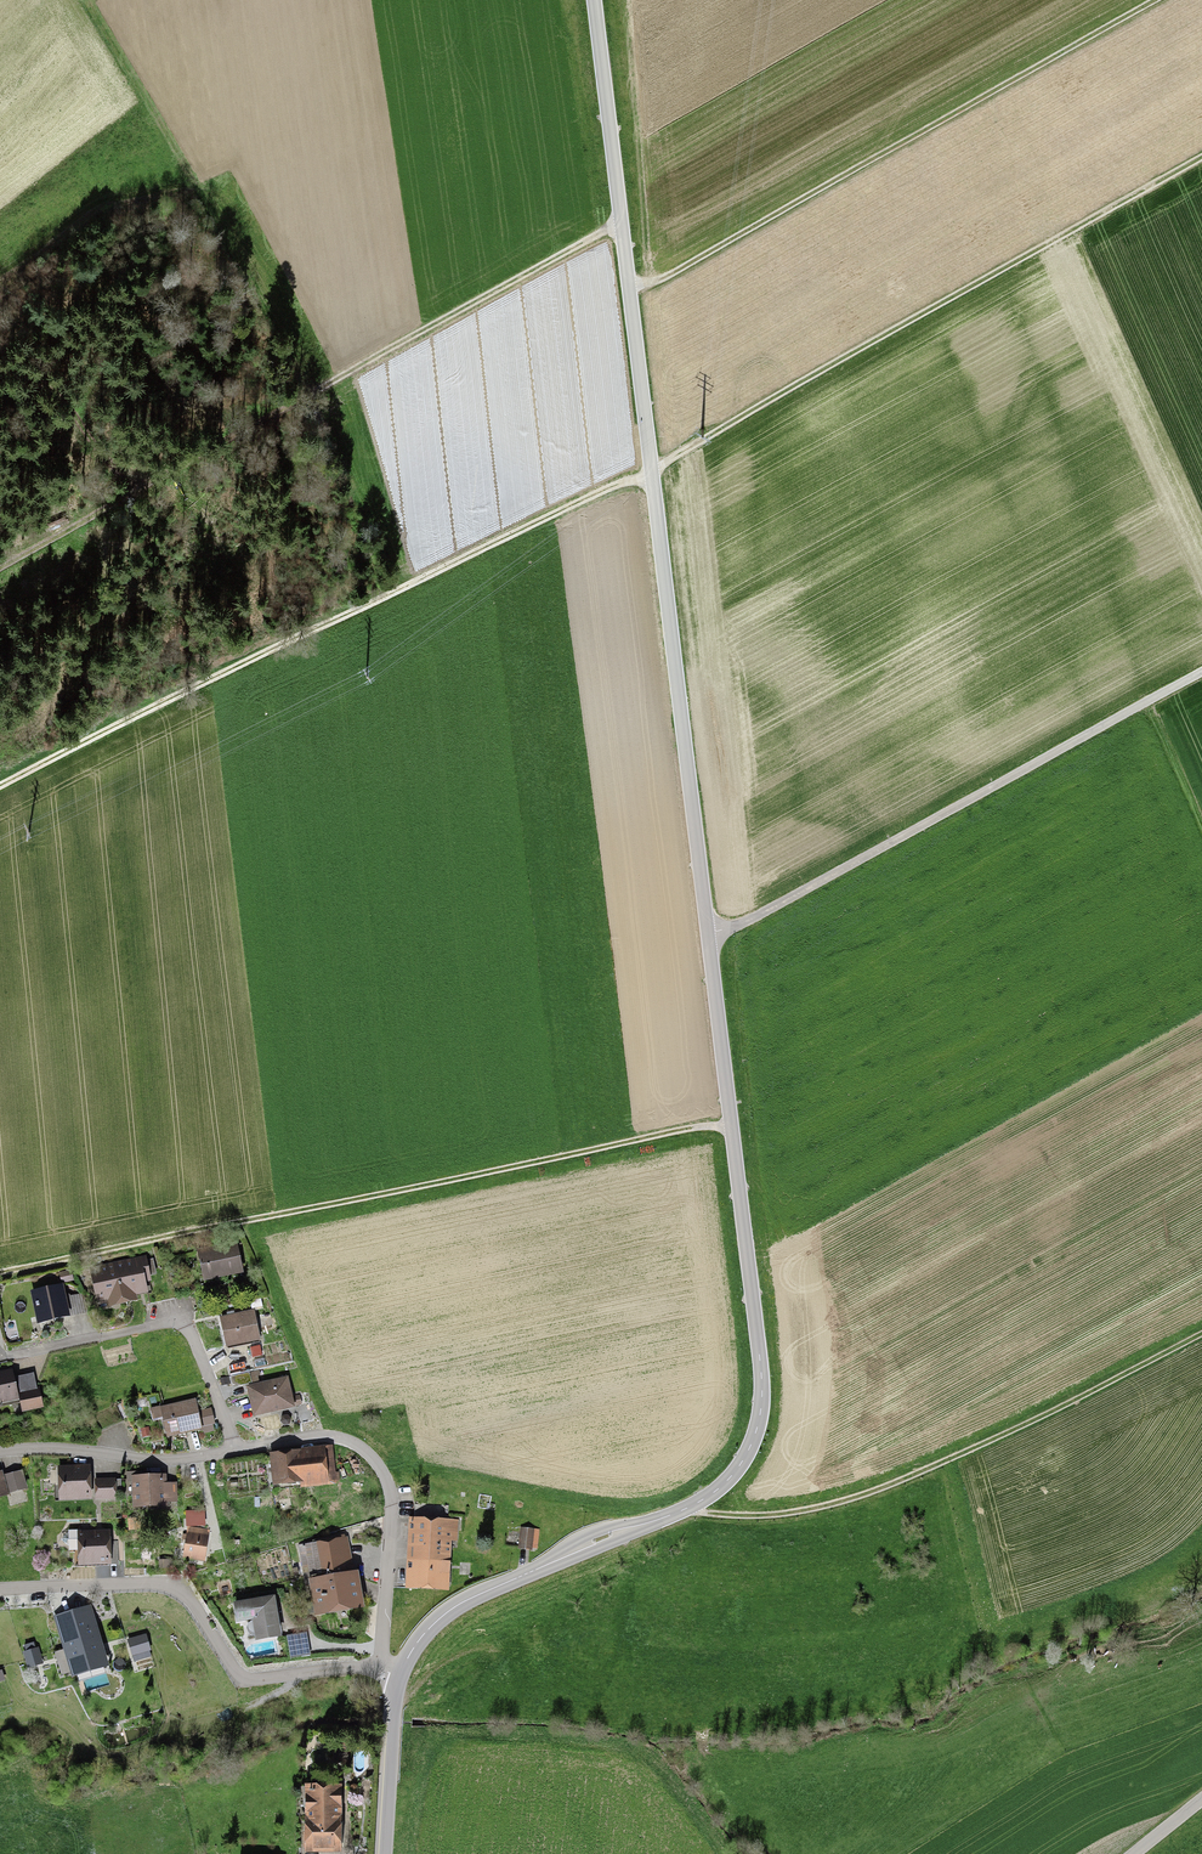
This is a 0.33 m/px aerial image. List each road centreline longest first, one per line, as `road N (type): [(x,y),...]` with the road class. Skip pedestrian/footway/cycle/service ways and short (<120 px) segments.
road 1 (track): [(0,787),(651,469),(1201,157)]
road 2 (tertiary): [(595,0),(707,934)]
road 3 (tertiary): [(707,934),(762,1374),(755,1436),(735,1472),(700,1501),(484,1592)]
road 4 (track): [(732,1126),(0,1273)]
road 5 (track): [(629,286),(676,271),(1155,0)]
road 6 (residential): [(380,1669),(391,1499),(379,1467),(354,1444),(316,1437),(165,1460),(63,1449),(0,1451)]
road 7 (unclassified): [(1201,672),(747,921),(707,934)]
road 8 (track): [(1201,1334),(951,1458),(855,1497),(746,1516),(690,1506)]
road 9 (residential): [(0,1589),(170,1585),(194,1605),(241,1676),(380,1669)]
road 10 (track): [(320,389),(622,227)]
road 11 (track): [(90,0),(198,180)]
road 12 (tertiary): [(386,1853),(401,1676)]
road 13 (tertiary): [(401,1676),(427,1630),(484,1592)]

